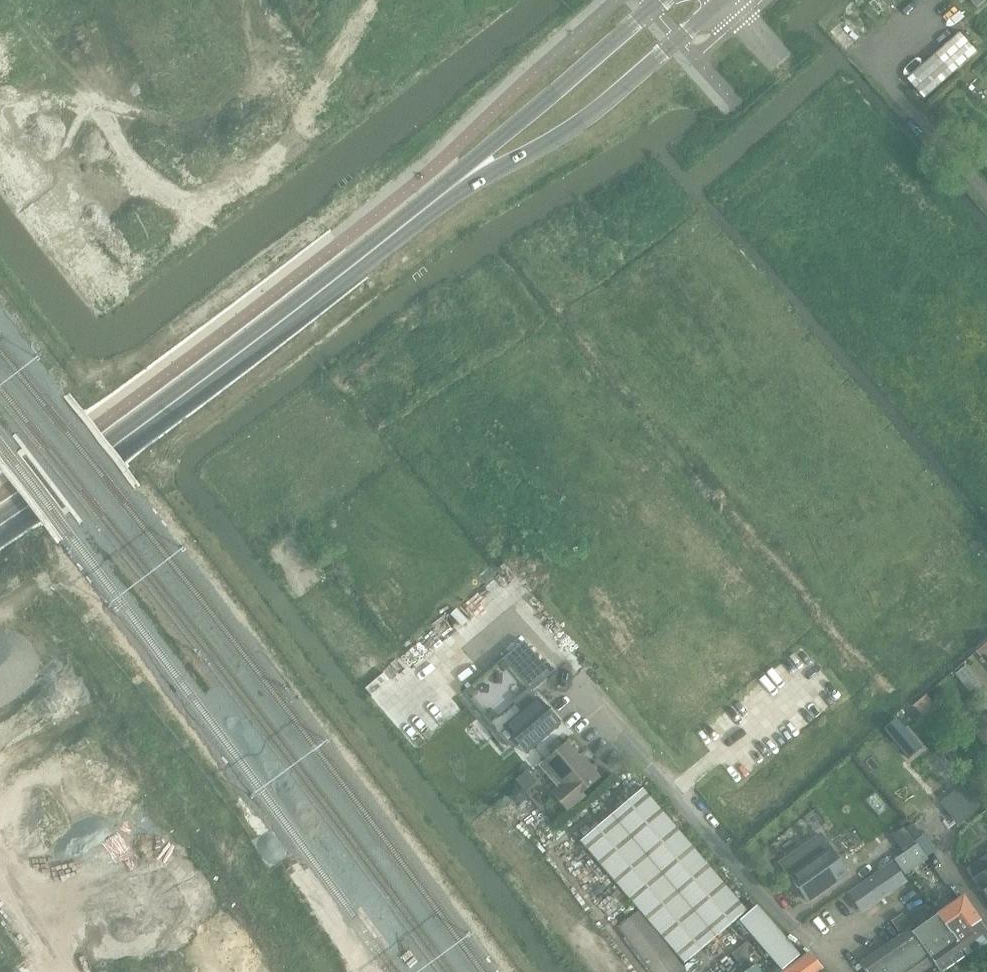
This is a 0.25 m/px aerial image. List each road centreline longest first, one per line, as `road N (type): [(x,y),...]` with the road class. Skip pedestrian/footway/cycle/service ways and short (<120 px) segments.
road 1 (residential): [(442,0),(110,260),(0,120)]
road 2 (tertiary): [(0,525),(473,172)]
road 3 (tertiary): [(473,172),(596,110),(721,0)]
road 4 (tertiary): [(661,0),(473,172)]
road 5 (track): [(79,971),(0,877)]

